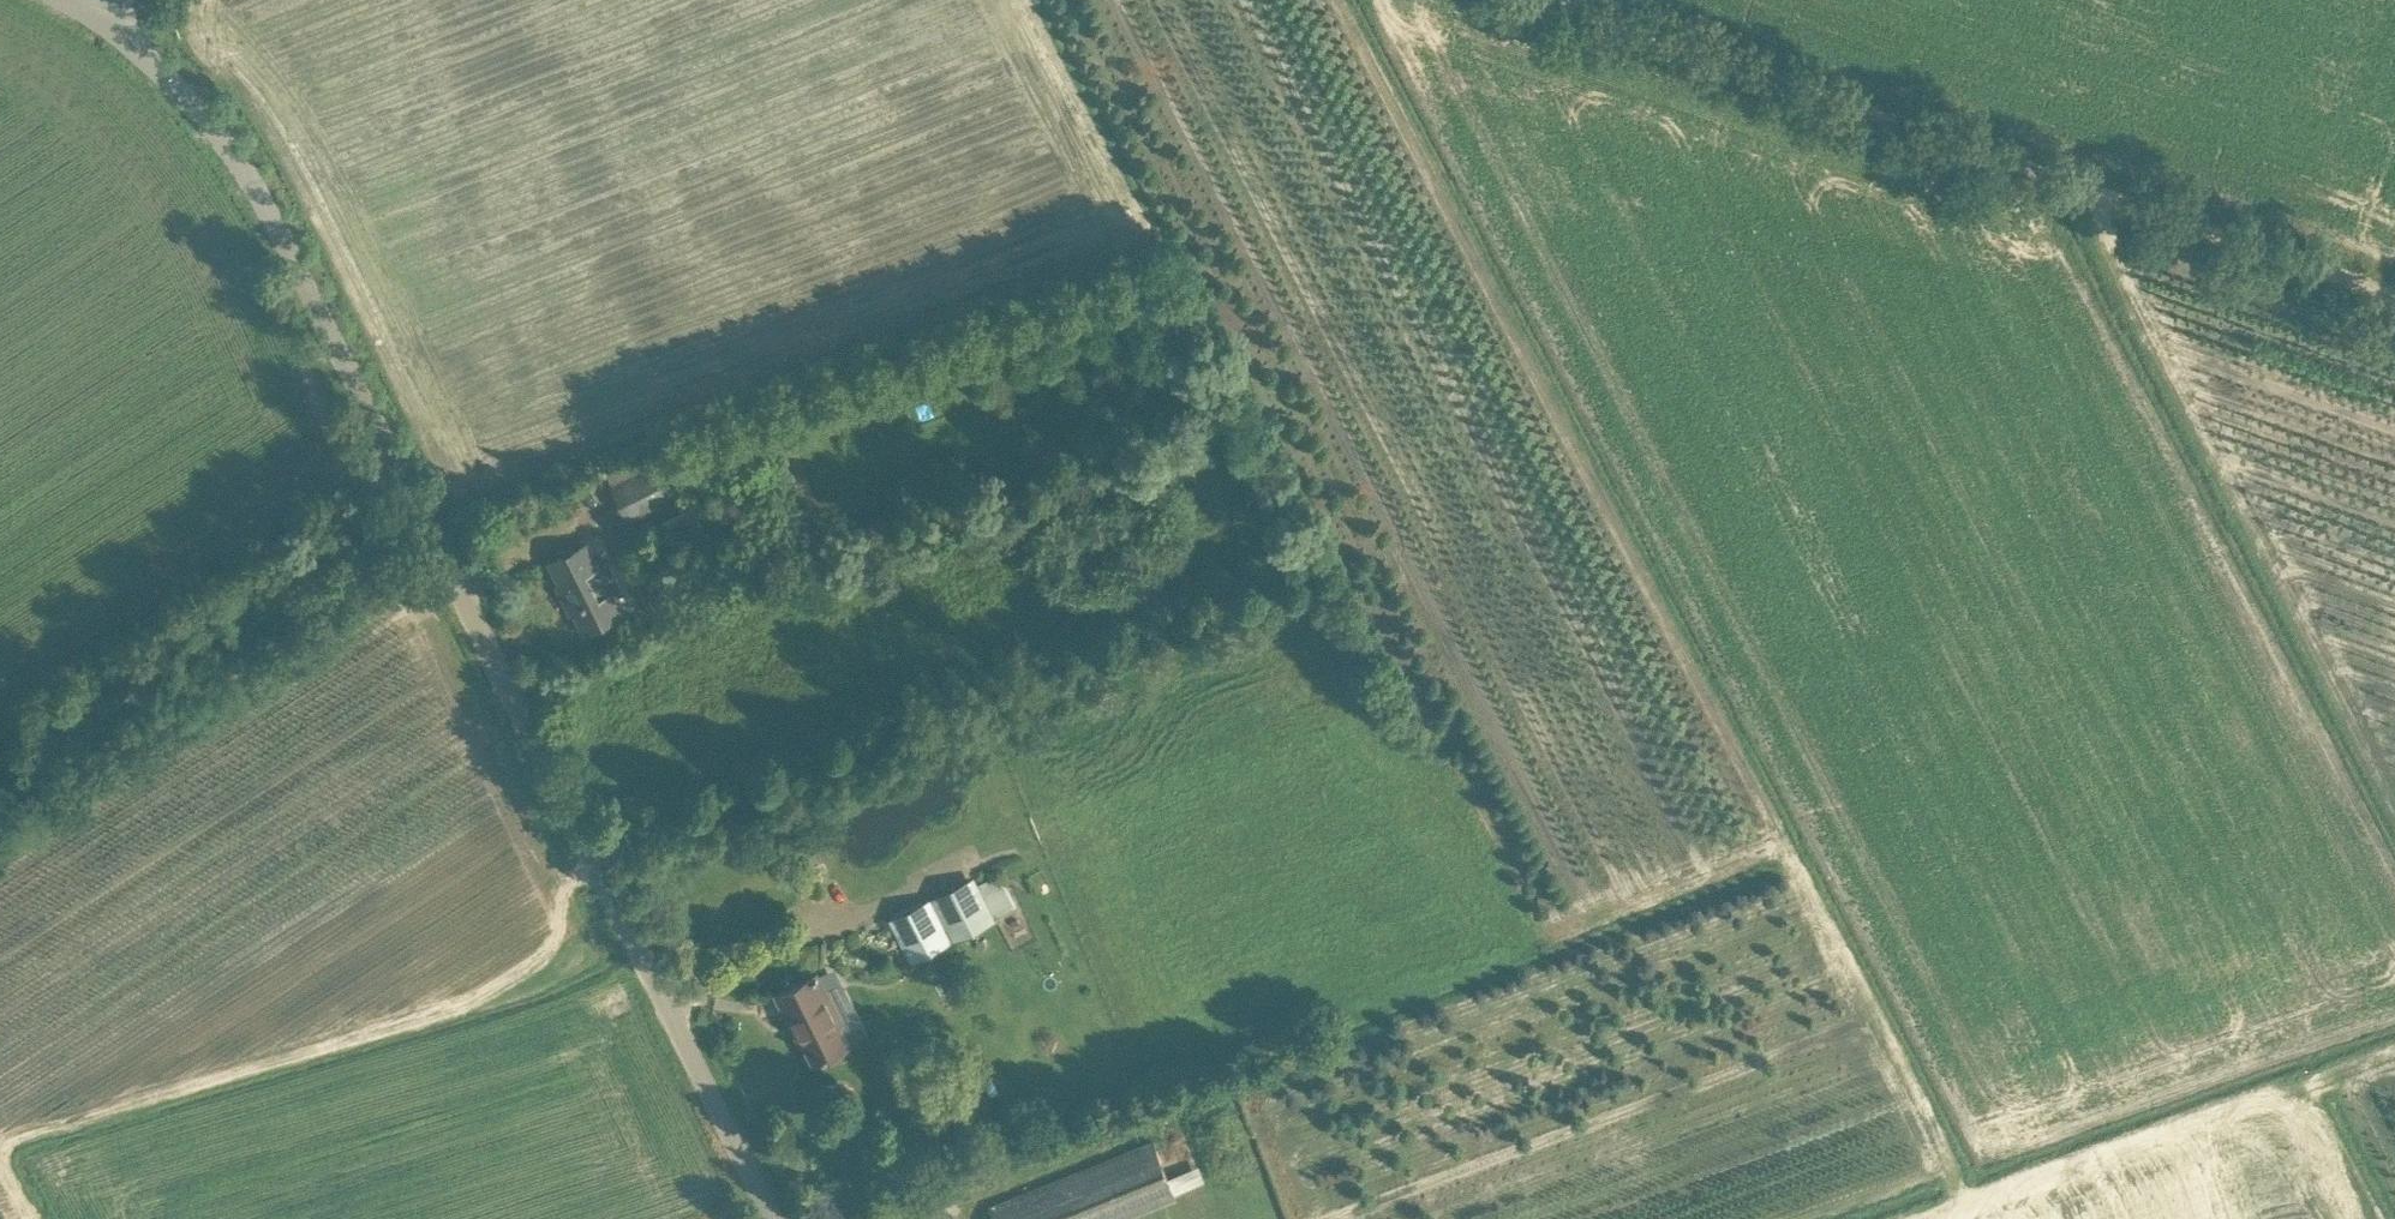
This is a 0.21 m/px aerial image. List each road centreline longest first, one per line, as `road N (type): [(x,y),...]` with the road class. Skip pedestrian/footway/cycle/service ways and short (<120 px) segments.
road 1 (unclassified): [(773,1218),(259,192),(202,114),(109,28)]
road 2 (track): [(1555,0),(2394,299)]

